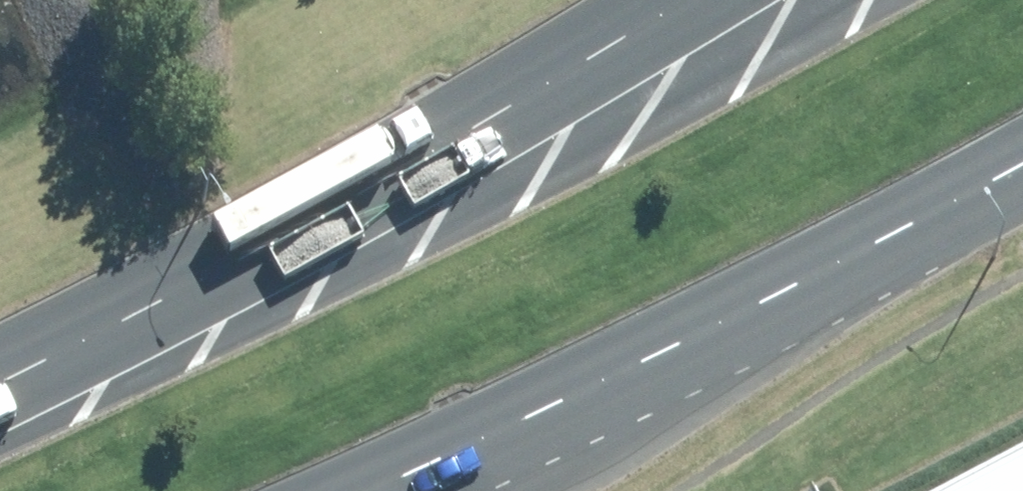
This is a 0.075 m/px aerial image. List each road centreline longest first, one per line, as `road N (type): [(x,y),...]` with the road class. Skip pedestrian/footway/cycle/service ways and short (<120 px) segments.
road 1 (primary): [(0,389),(375,215),(757,0)]
road 2 (primary): [(1022,174),(586,414),(398,490)]

